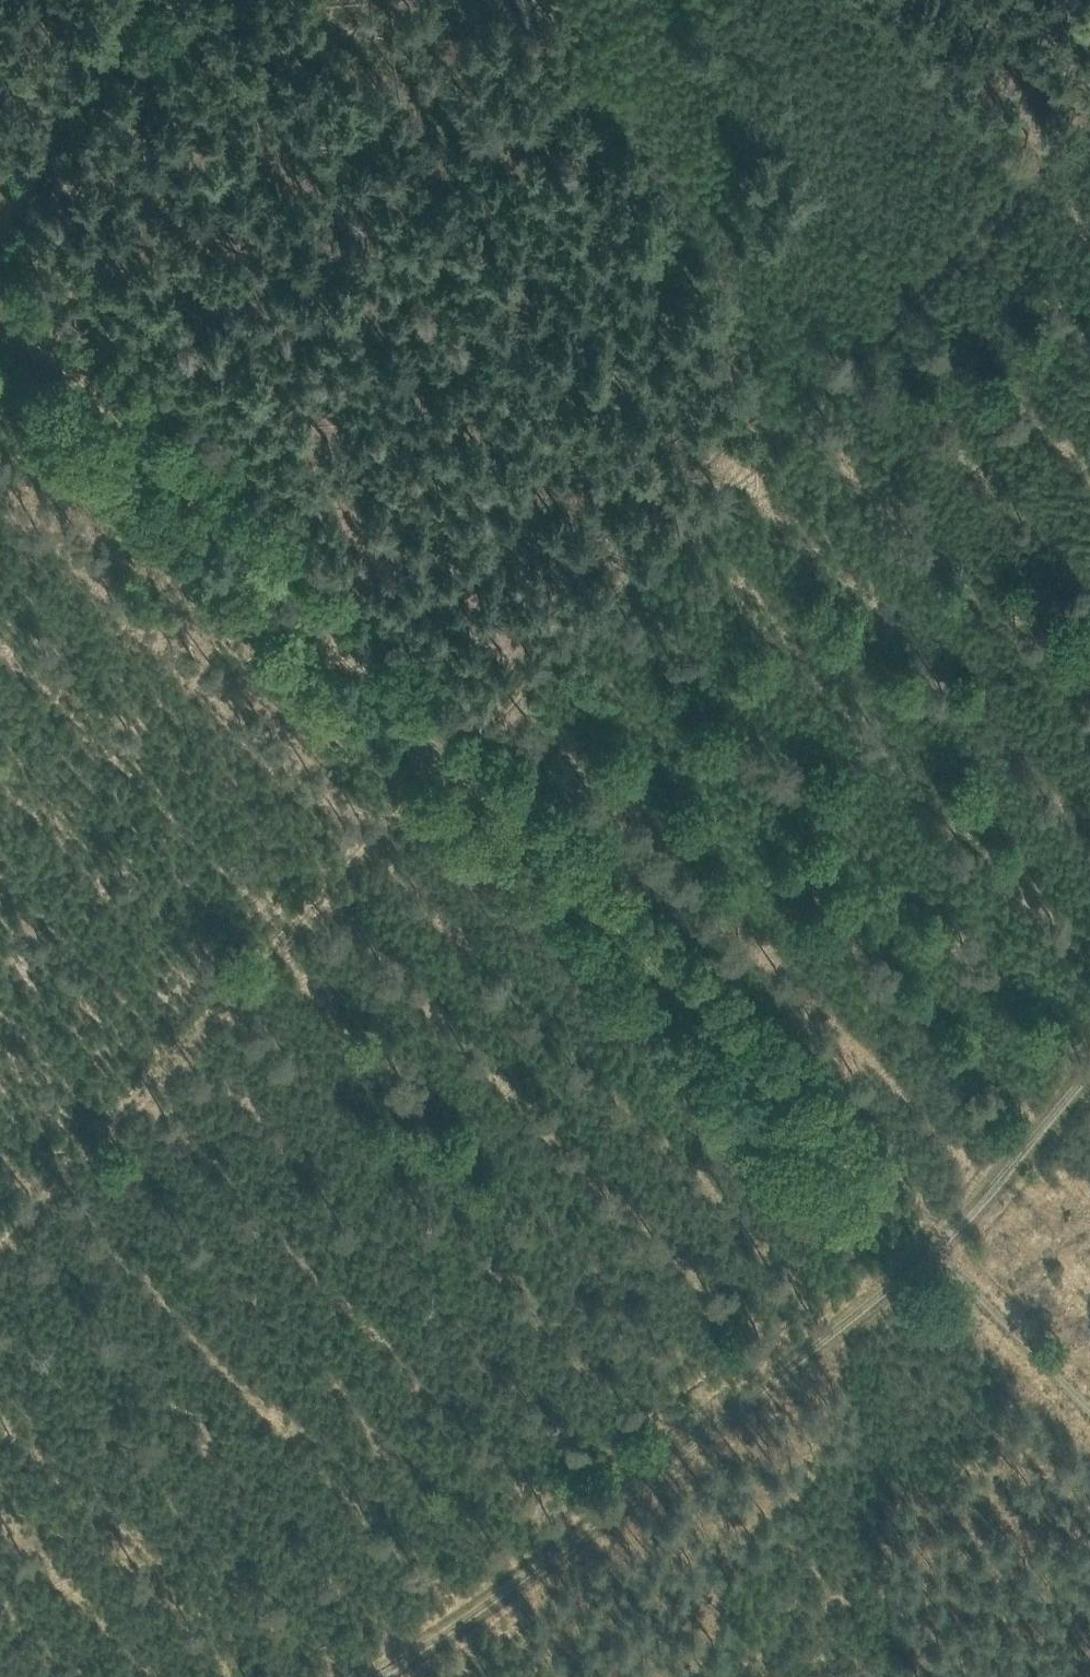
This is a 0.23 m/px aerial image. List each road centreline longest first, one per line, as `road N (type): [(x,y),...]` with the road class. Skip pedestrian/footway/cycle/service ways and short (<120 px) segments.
road 1 (track): [(370,1676),(491,1600),(934,1241)]
road 2 (track): [(1089,1062),(934,1241)]

